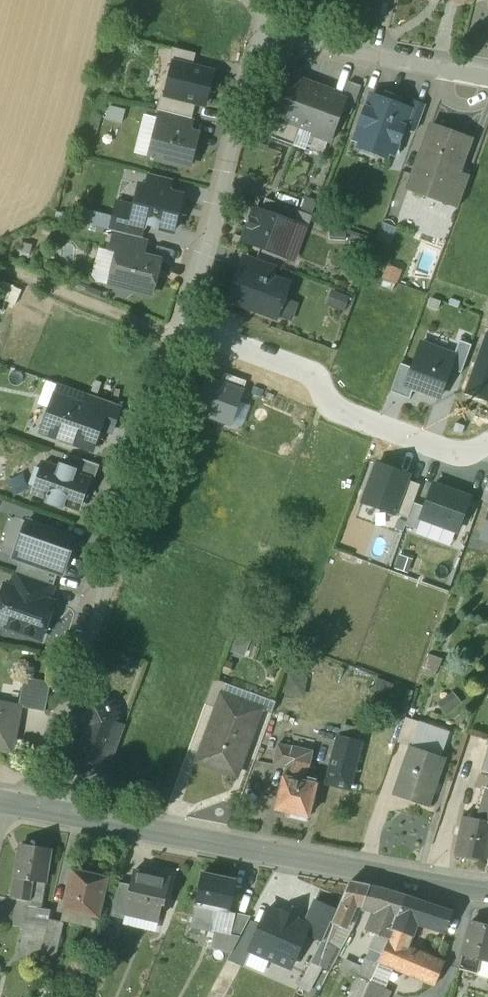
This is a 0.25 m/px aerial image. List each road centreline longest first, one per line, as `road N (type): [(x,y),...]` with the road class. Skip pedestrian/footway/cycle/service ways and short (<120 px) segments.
road 1 (residential): [(32,808),(186,328)]
road 2 (unclassified): [(487,891),(32,808)]
road 3 (residential): [(186,328),(311,372),(331,406),(355,418),(459,455),(487,447)]
road 4 (residential): [(186,328),(264,30)]
road 5 (residential): [(264,30),(487,73)]
road 6 (track): [(180,342),(0,265)]

